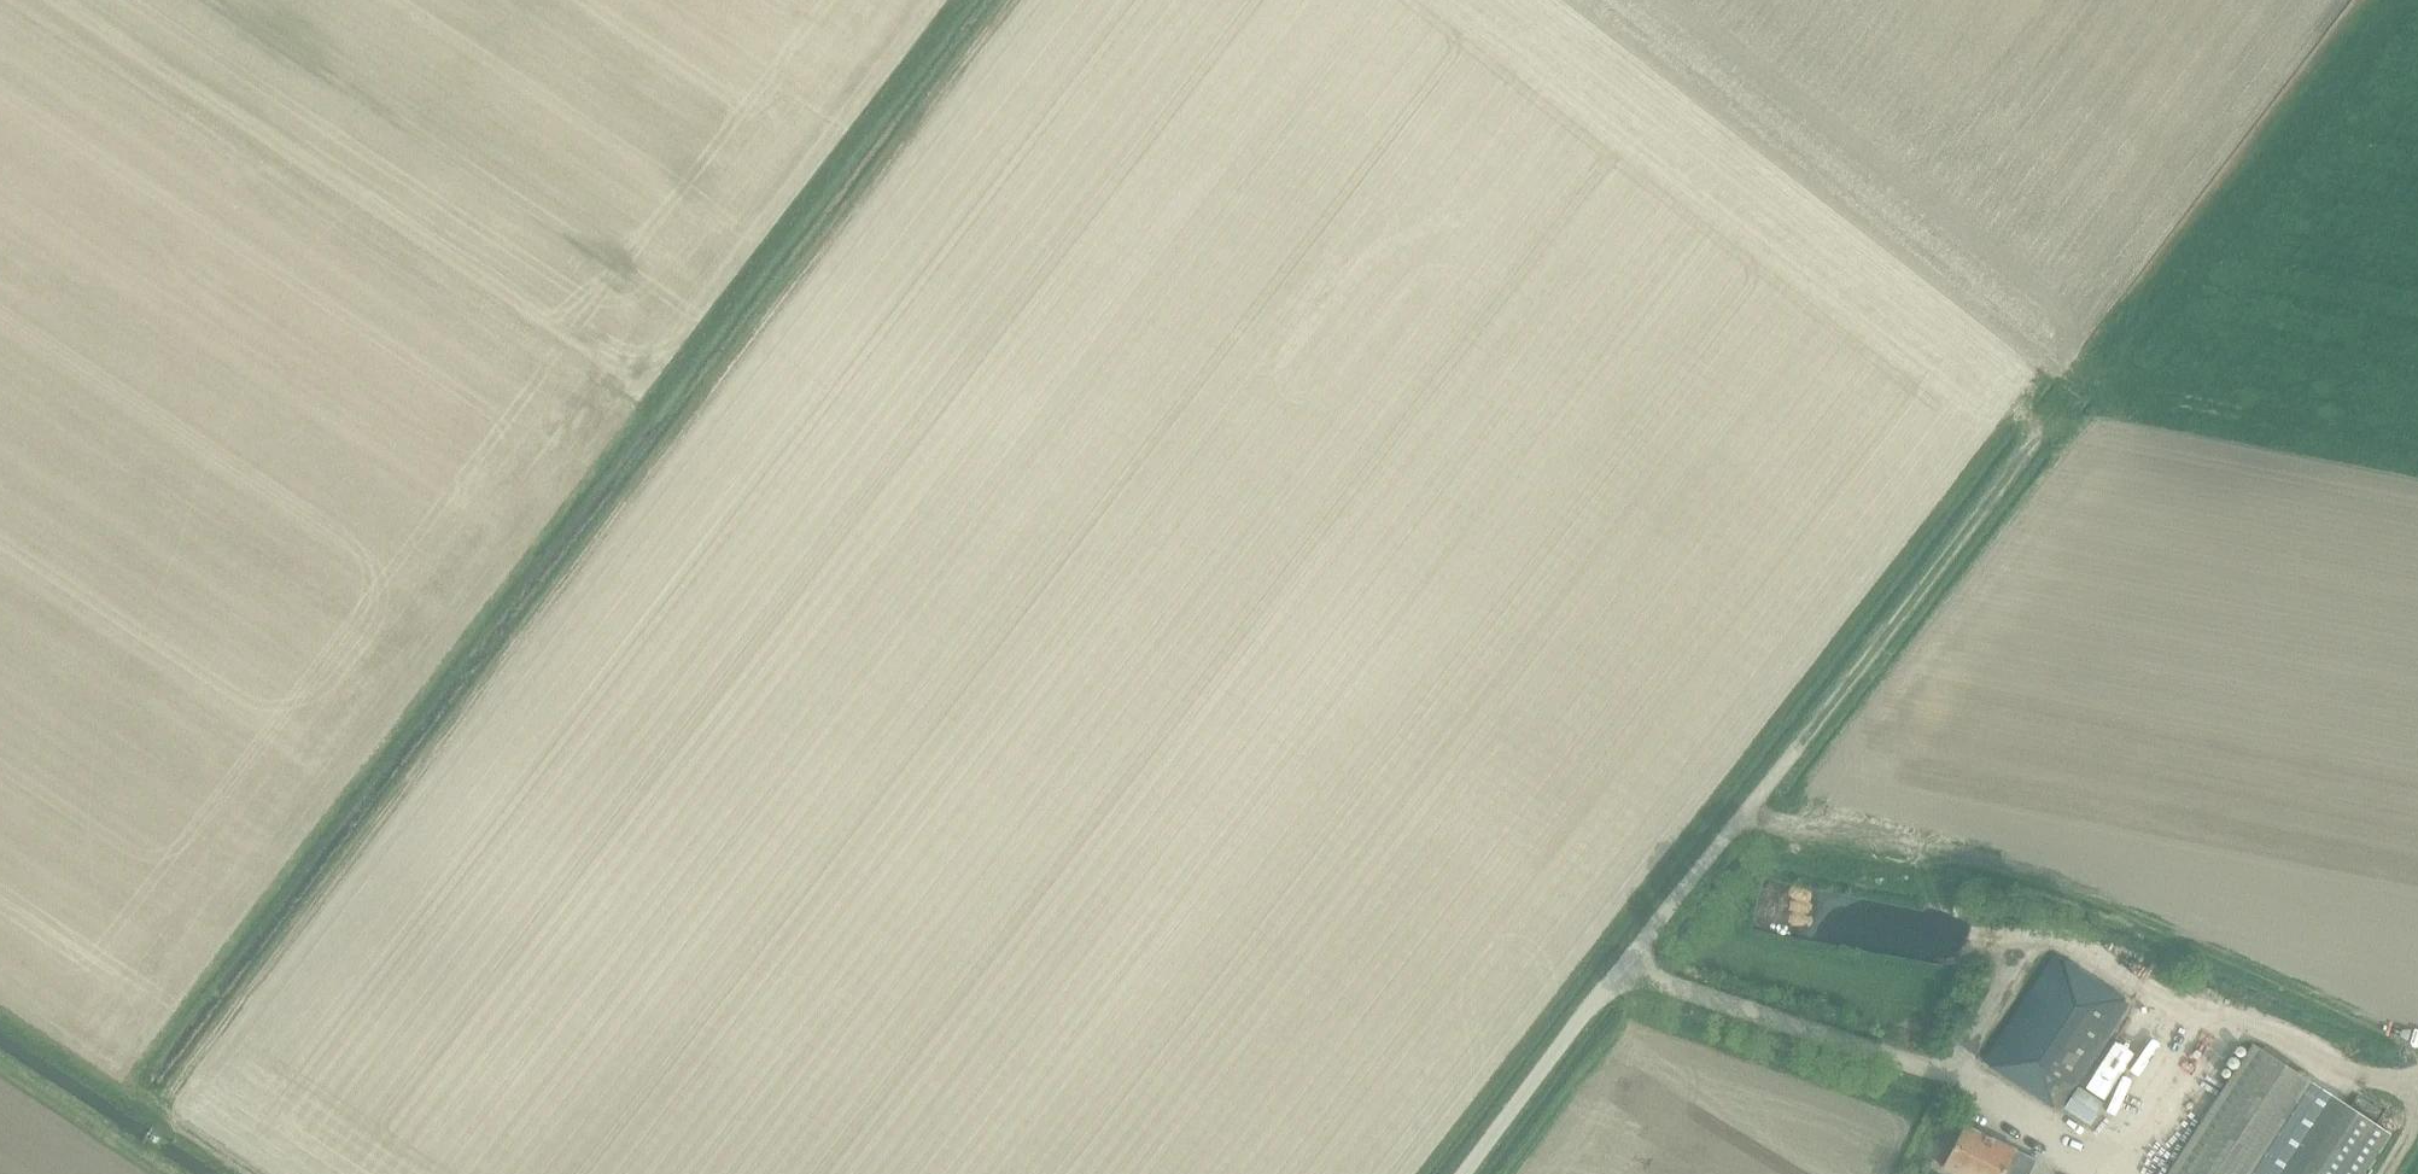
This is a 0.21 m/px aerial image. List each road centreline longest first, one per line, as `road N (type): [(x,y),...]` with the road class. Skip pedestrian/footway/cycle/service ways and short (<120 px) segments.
road 1 (unclassified): [(1464,1173),(1796,751)]

